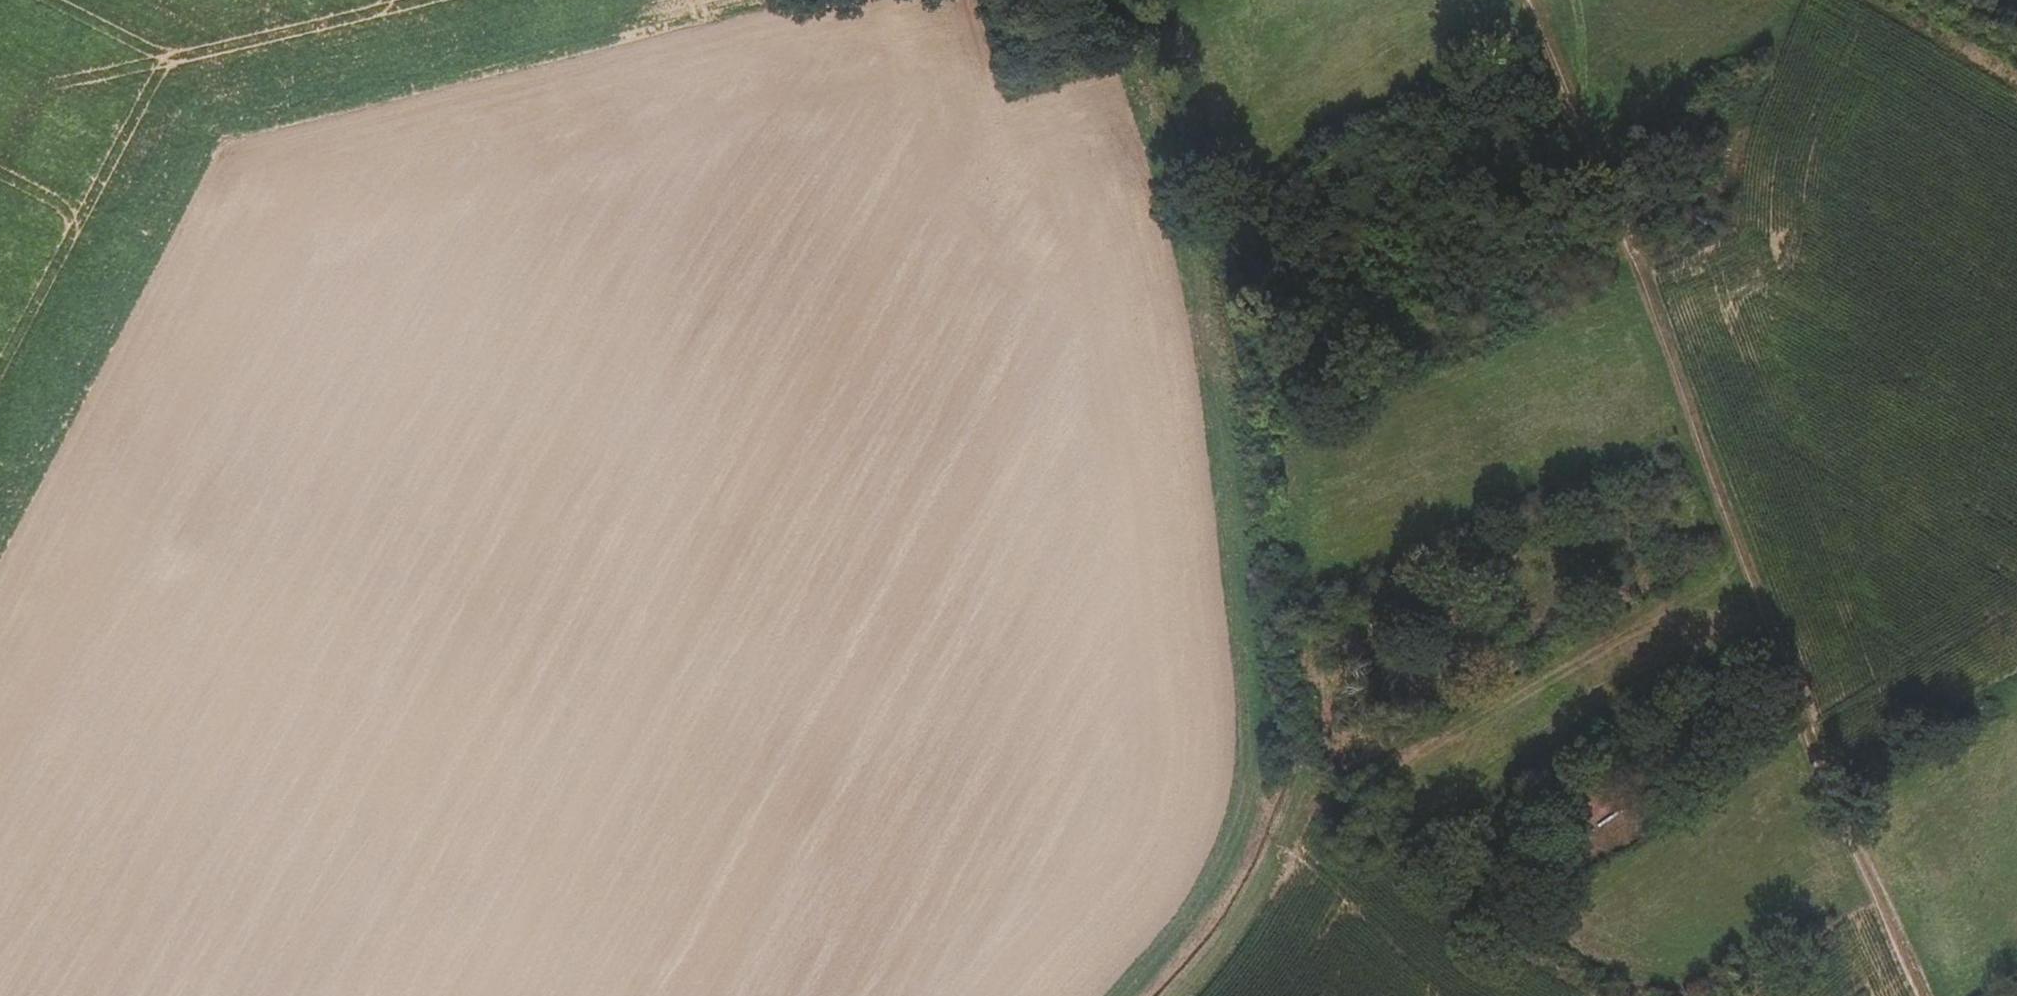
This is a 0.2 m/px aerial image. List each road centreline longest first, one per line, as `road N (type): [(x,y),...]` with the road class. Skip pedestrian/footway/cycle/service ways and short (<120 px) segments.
road 1 (track): [(1530,0),(1917,995)]

